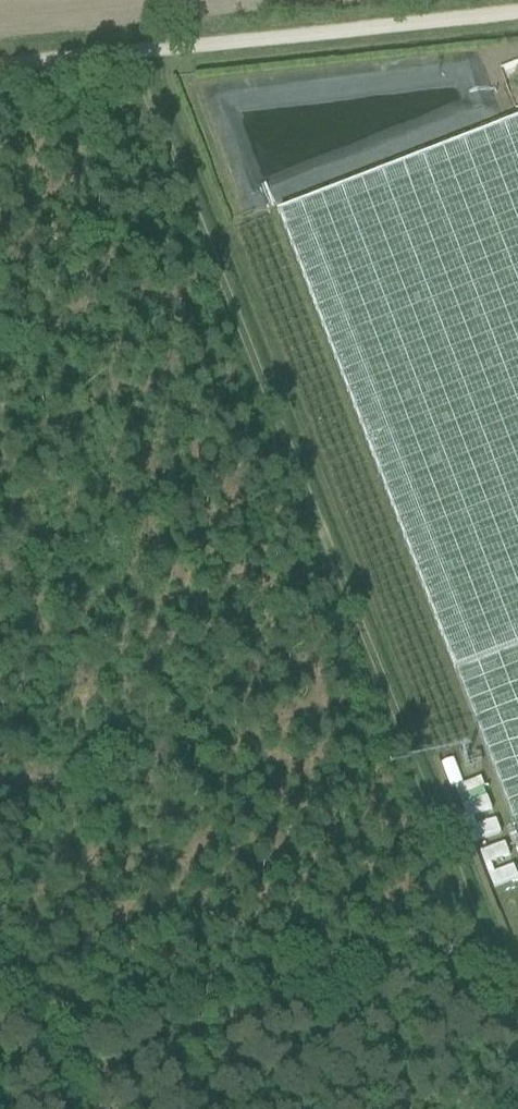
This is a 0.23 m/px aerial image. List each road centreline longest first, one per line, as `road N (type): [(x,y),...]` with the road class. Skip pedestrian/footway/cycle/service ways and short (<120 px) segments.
road 1 (track): [(484,945),(132,60)]
road 2 (track): [(0,74),(517,16)]

